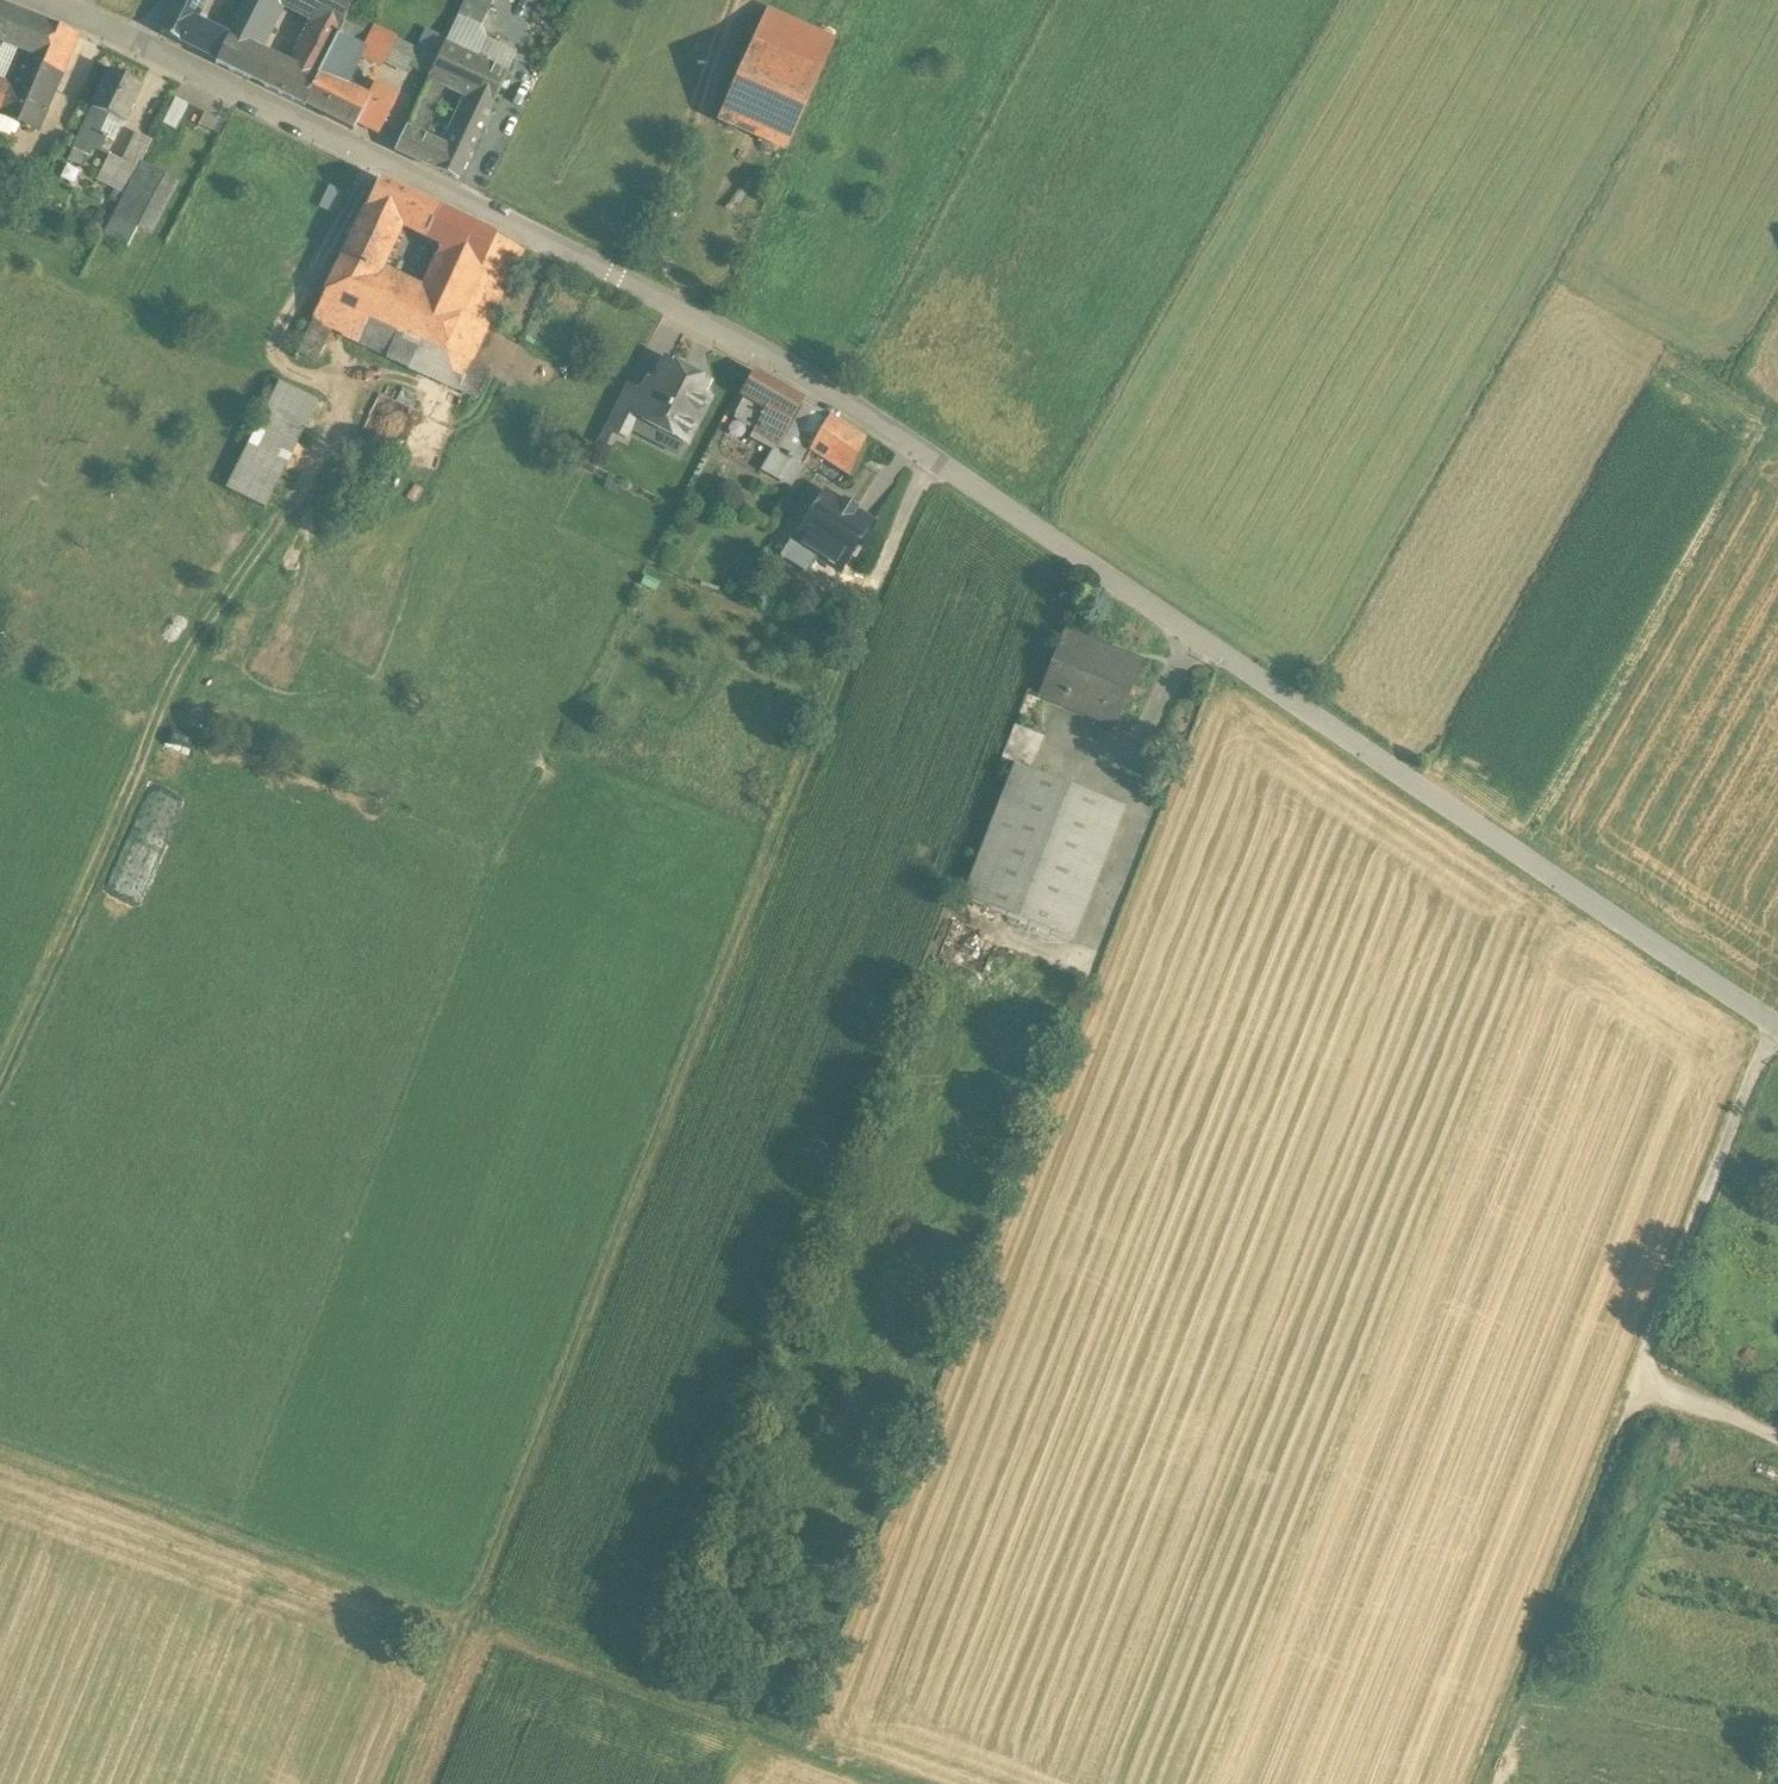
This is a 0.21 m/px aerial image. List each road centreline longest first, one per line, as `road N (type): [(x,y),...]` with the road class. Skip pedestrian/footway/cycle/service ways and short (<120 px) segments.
road 1 (residential): [(143,48),(614,276),(840,400),(1777,1028)]
road 2 (track): [(404,1783),(928,459)]
road 3 (track): [(0,1449),(898,1783)]
road 4 (track): [(1473,1783),(1775,1026)]
road 5 (residential): [(29,0),(143,48)]

